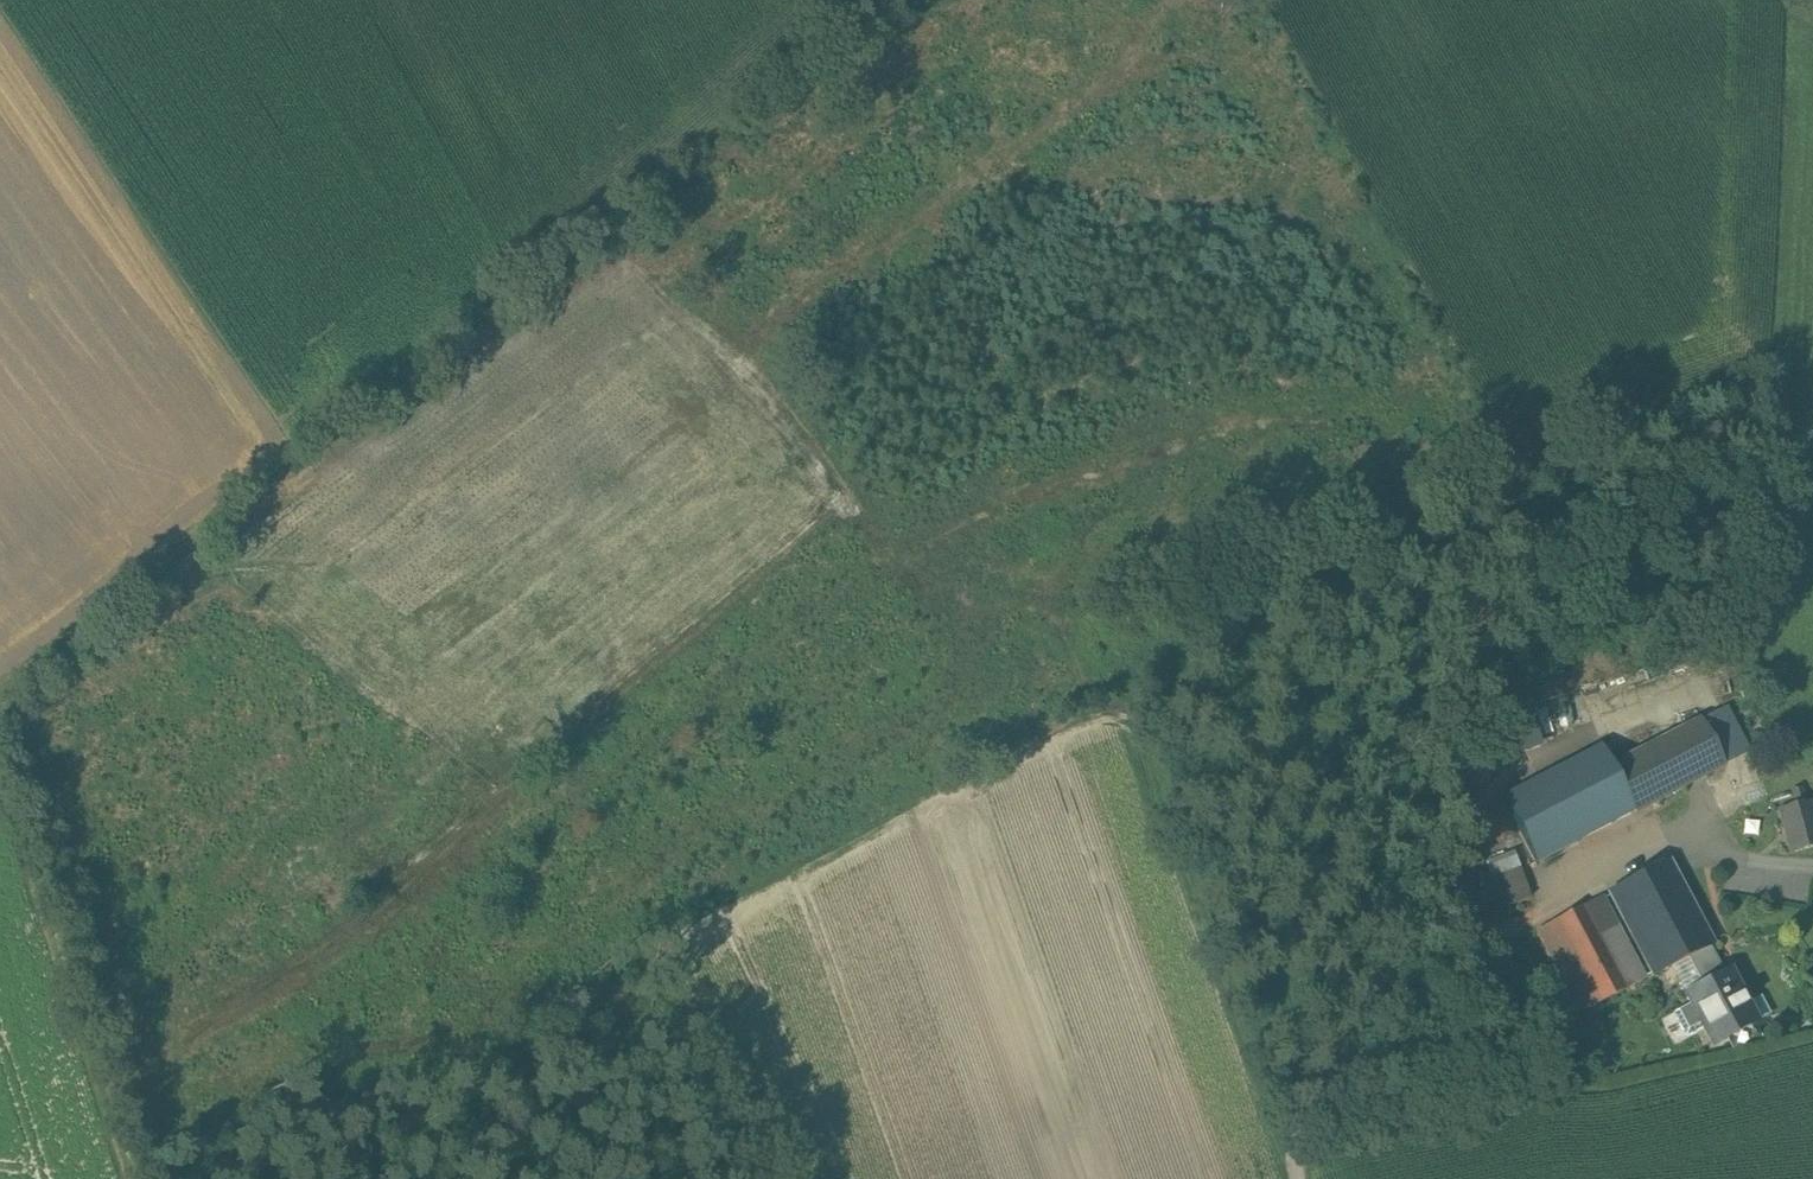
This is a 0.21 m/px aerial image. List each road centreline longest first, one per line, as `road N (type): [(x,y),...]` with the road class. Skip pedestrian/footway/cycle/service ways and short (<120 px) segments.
road 1 (track): [(877,457),(407,896),(110,1110)]
road 2 (track): [(1136,702),(1295,1139)]
road 3 (track): [(0,777),(132,1178)]
road 4 (track): [(1298,1178),(1295,1139),(1308,1100),(1393,967),(1440,926),(1537,894)]
road 5 (track): [(0,683),(307,460)]

